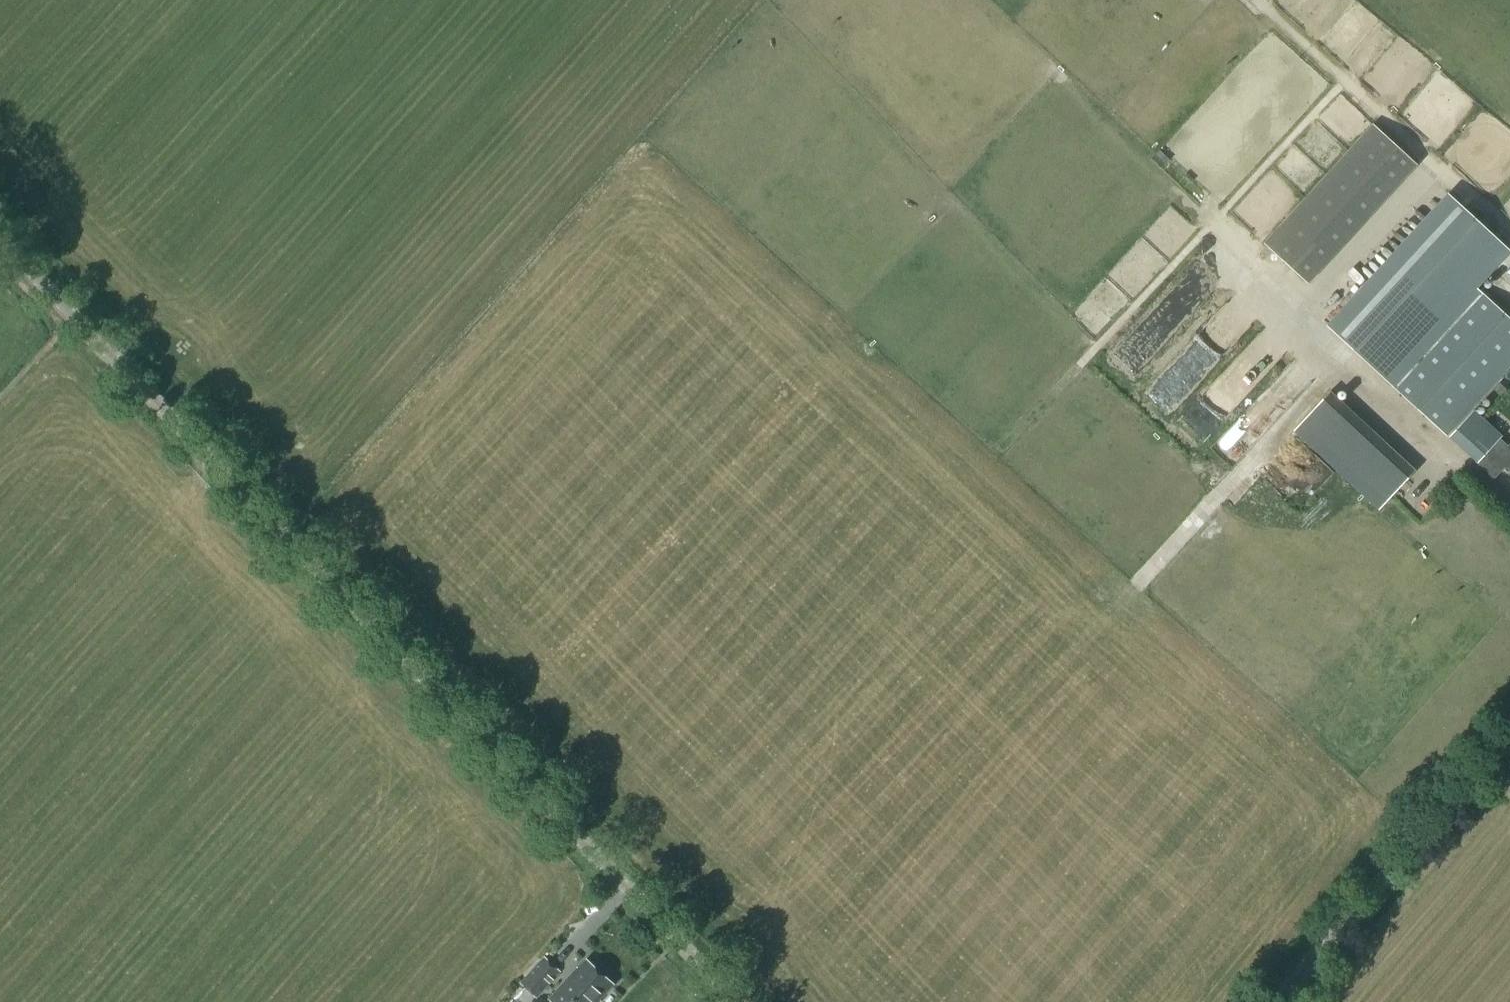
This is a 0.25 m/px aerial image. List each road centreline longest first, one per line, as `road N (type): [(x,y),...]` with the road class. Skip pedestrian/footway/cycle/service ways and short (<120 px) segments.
road 1 (unclassified): [(729,1001),(0,239)]
road 2 (unclassified): [(1279,1001),(1509,732)]

